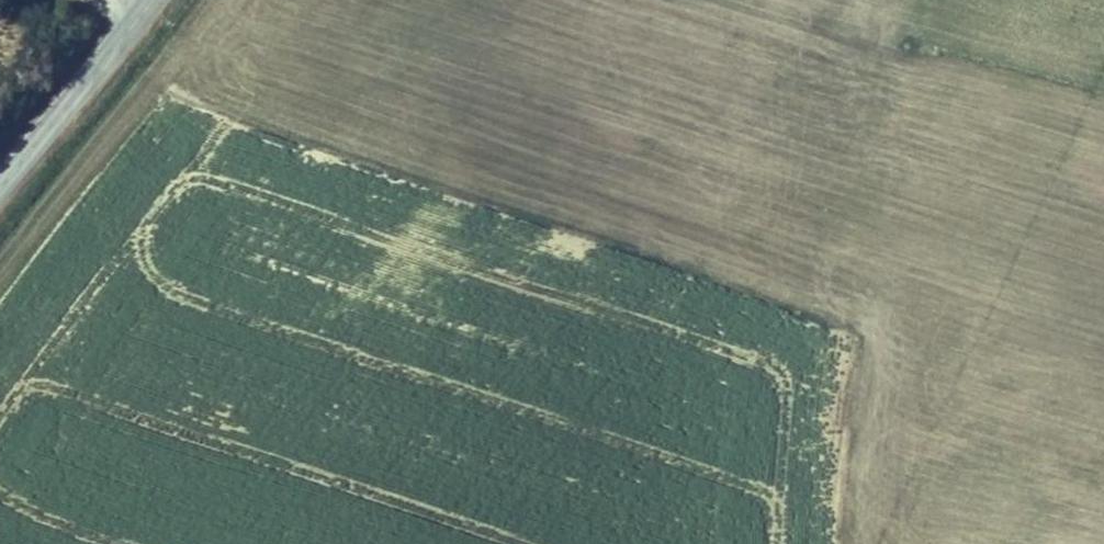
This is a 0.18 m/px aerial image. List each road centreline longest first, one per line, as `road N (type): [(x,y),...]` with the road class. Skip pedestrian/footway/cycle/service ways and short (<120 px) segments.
road 1 (tertiary): [(151,0),(0,183)]

